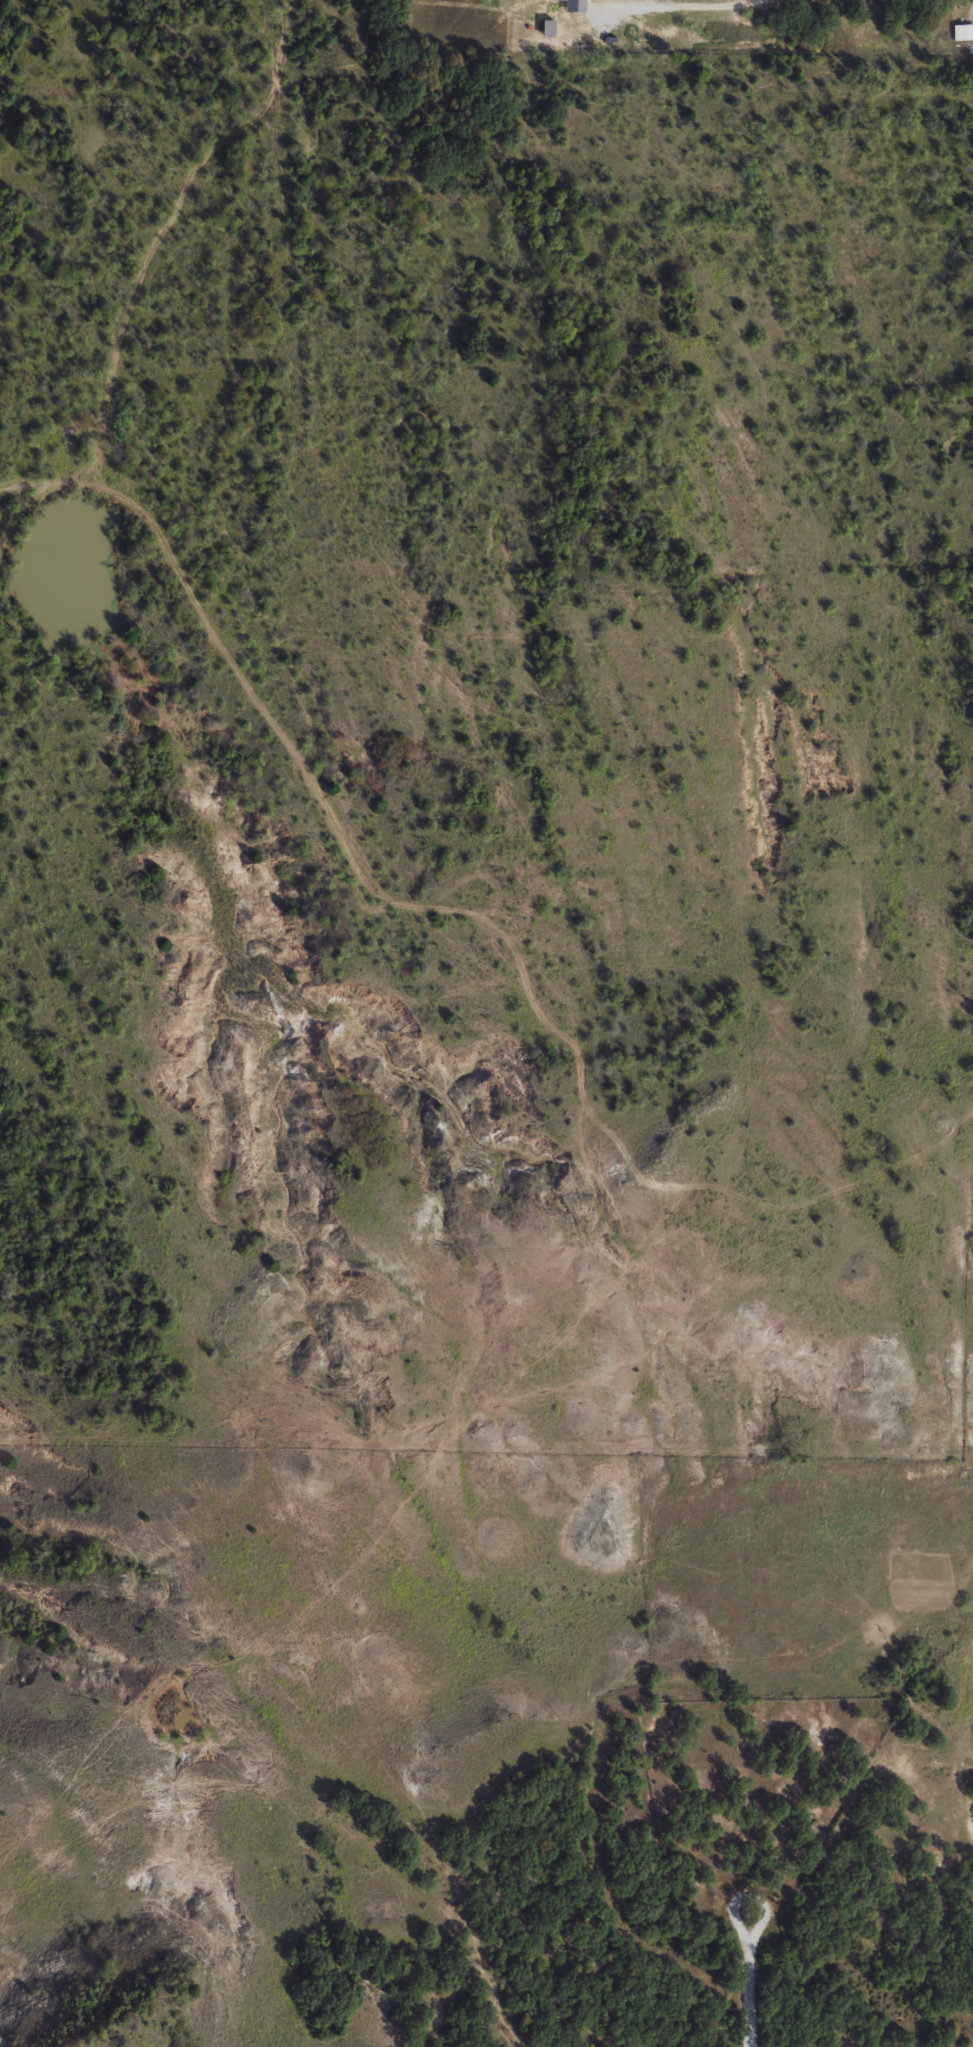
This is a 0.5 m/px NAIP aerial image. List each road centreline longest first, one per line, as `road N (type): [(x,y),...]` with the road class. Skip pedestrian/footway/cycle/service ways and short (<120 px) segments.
road 1 (residential): [(748,1941),(766,1911),(739,1894),(732,1915),(748,1941)]

